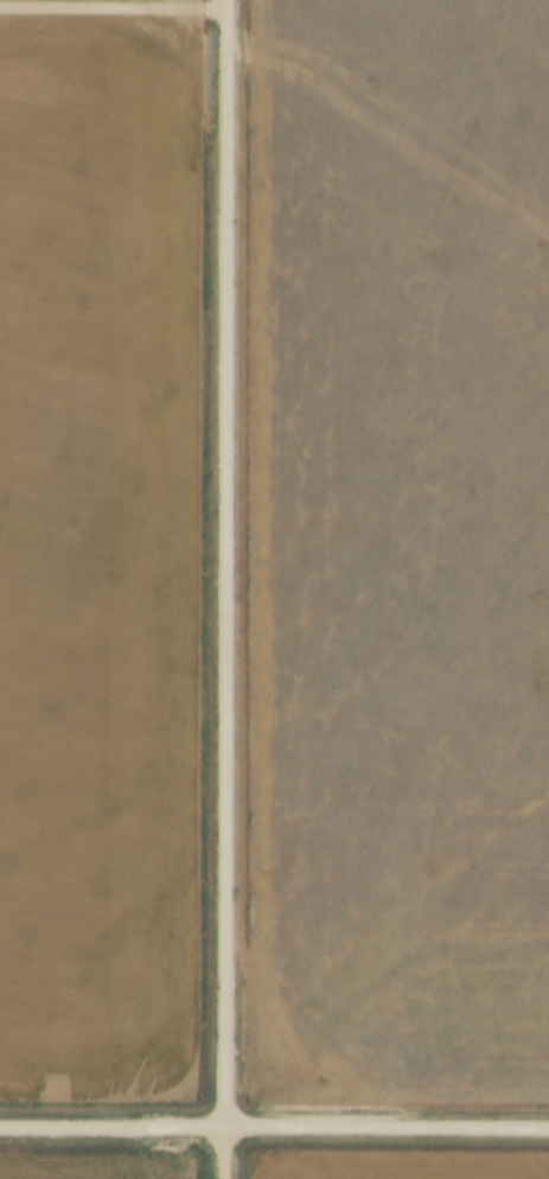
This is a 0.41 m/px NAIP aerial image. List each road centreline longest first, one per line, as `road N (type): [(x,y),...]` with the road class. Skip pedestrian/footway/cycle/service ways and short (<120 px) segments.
road 1 (residential): [(226,1178),(229,0)]
road 2 (residential): [(548,1126),(0,1124)]
road 3 (track): [(0,10),(229,11)]

